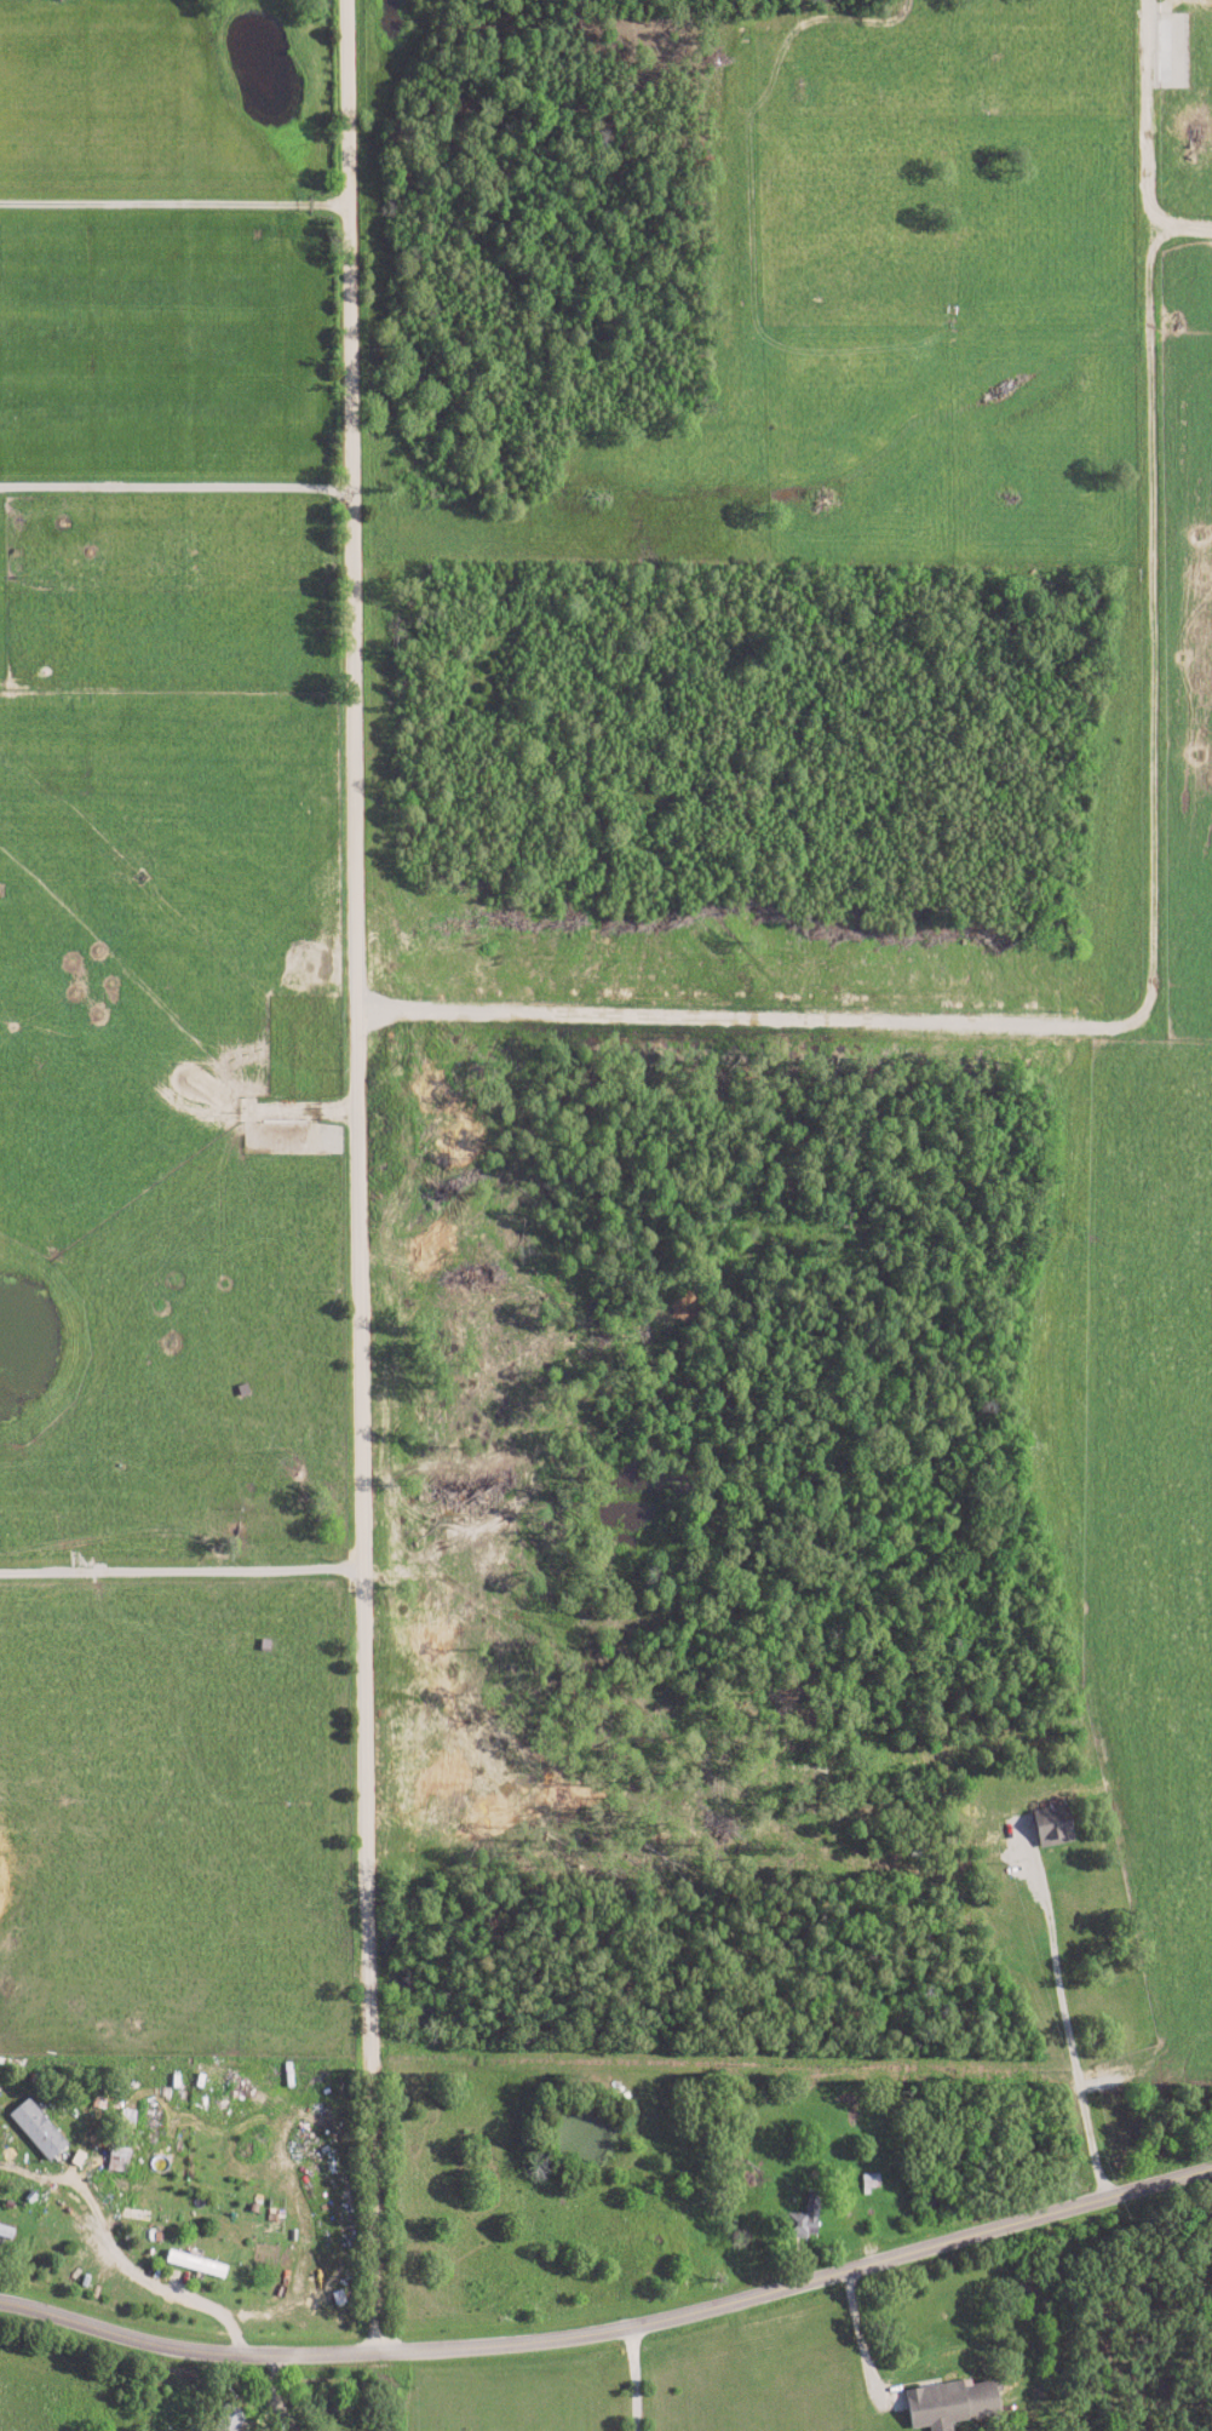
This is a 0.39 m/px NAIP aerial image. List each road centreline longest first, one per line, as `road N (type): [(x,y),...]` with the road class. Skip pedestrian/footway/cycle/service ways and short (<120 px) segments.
road 1 (residential): [(372,2343),(355,210),(344,120),(346,0)]
road 2 (residential): [(1211,2170),(598,2337),(492,2346),(171,2349),(0,2300)]

